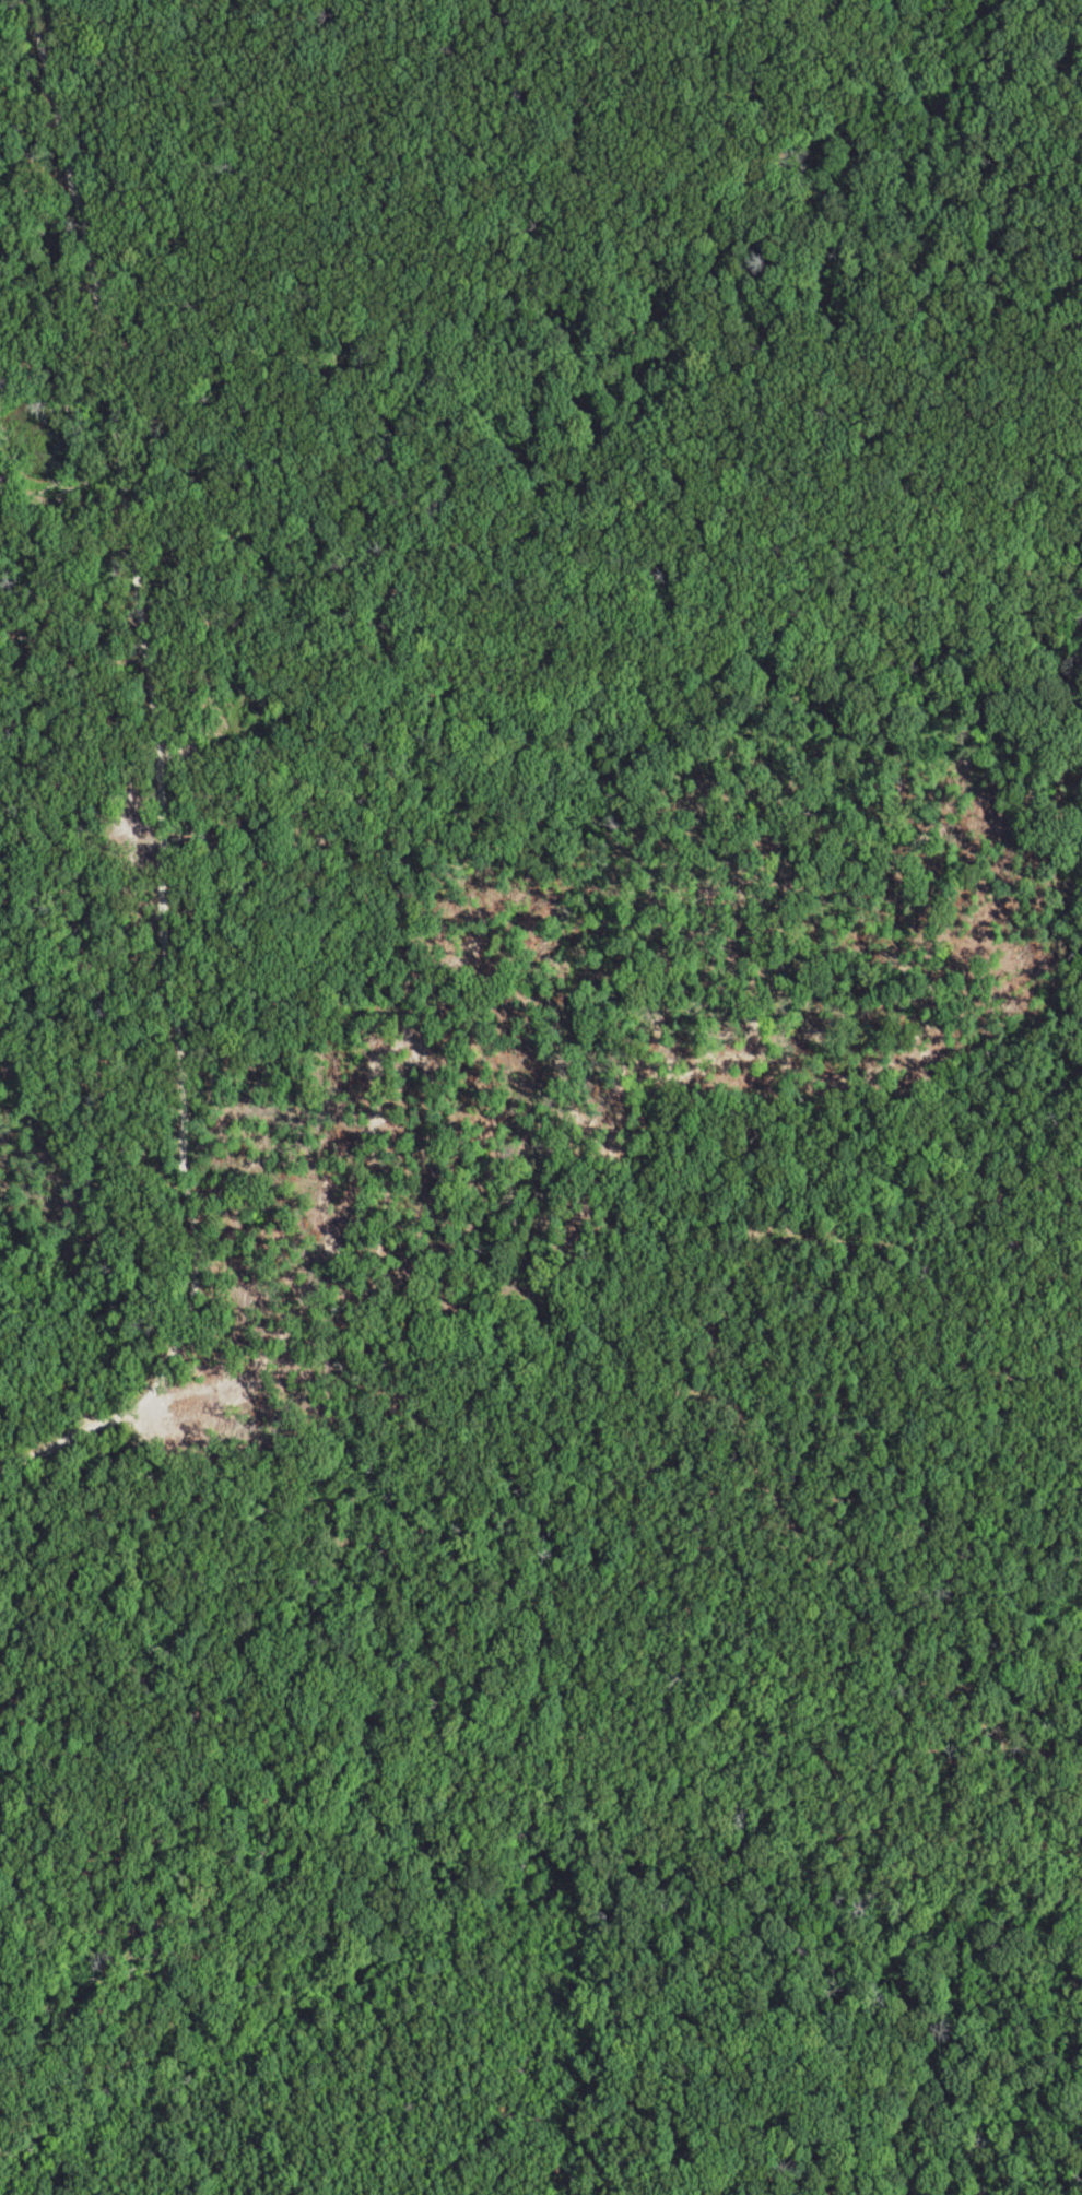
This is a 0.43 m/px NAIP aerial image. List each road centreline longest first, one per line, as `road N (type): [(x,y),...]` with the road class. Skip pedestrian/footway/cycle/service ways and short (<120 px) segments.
road 1 (track): [(0,1469),(115,1423),(150,1394),(168,1359),(185,1110),(163,968),(152,700),(96,411),(86,237),(26,0)]

